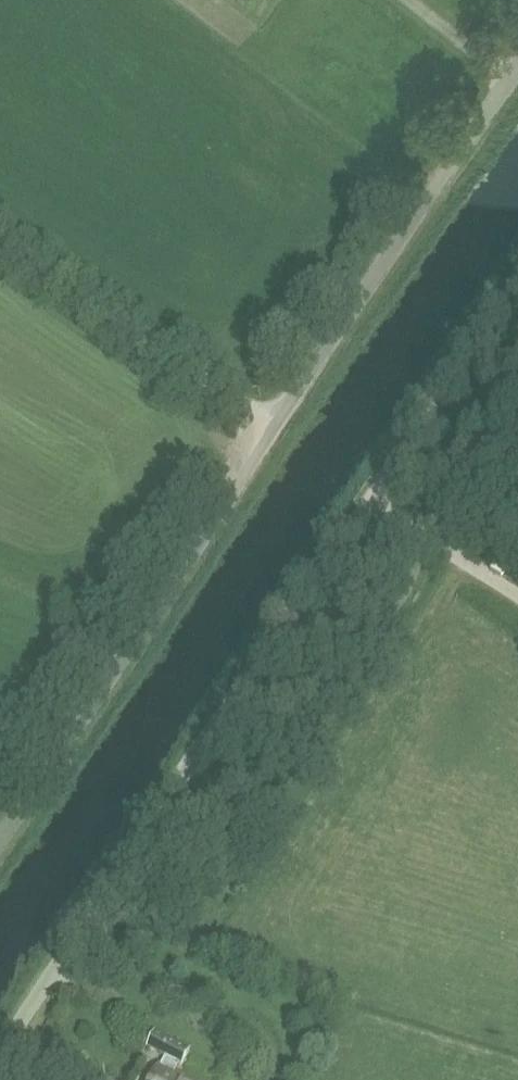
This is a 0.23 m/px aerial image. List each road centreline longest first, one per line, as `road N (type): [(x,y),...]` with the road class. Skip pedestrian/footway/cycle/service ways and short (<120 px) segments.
road 1 (unclassified): [(0,835),(517,63)]
road 2 (track): [(123,859),(517,285)]
road 3 (track): [(269,428),(0,245)]
road 4 (track): [(0,1047),(123,859)]
road 5 (unclassified): [(517,600),(369,495)]

